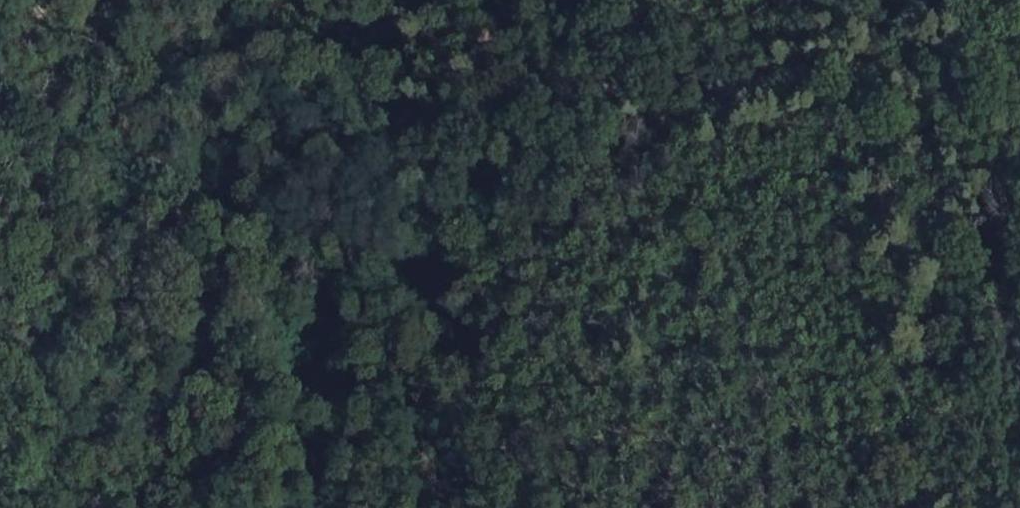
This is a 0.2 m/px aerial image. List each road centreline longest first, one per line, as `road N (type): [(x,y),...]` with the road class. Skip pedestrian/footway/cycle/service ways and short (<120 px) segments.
road 1 (track): [(21,0),(96,113),(173,181),(292,232),(394,243),(464,234),(580,198),(787,23),(843,0)]

